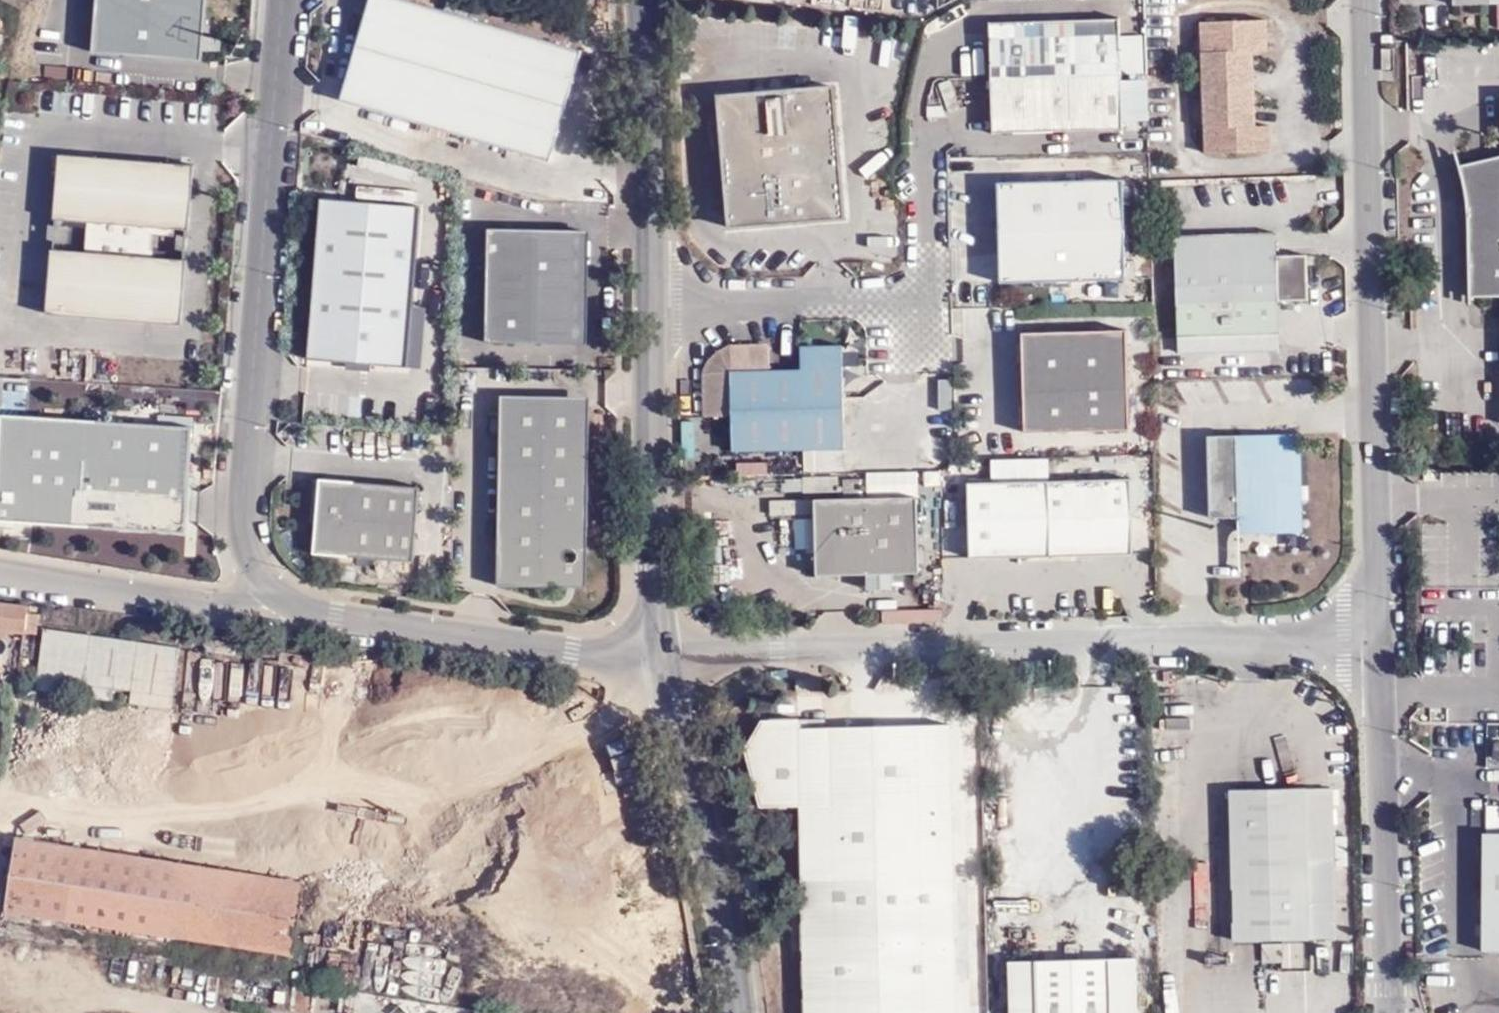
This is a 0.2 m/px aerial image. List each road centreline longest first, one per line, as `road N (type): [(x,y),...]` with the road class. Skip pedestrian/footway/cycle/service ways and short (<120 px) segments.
road 1 (unclassified): [(1381,644),(665,651)]
road 2 (unclassified): [(1362,0),(1381,644)]
road 3 (unclassified): [(282,589),(254,550),(242,501),(284,0)]
road 4 (unclassified): [(927,147),(931,305),(652,316)]
road 5 (unclassified): [(665,651),(488,631),(282,589)]
road 6 (tertiary): [(739,1012),(665,651)]
road 7 (unclassified): [(1381,644),(1391,1012)]
road 8 (tertiary): [(665,651),(652,316)]
road 9 (tertiary): [(652,316),(642,0)]
road 10 (residential): [(282,589),(209,612),(0,581)]

